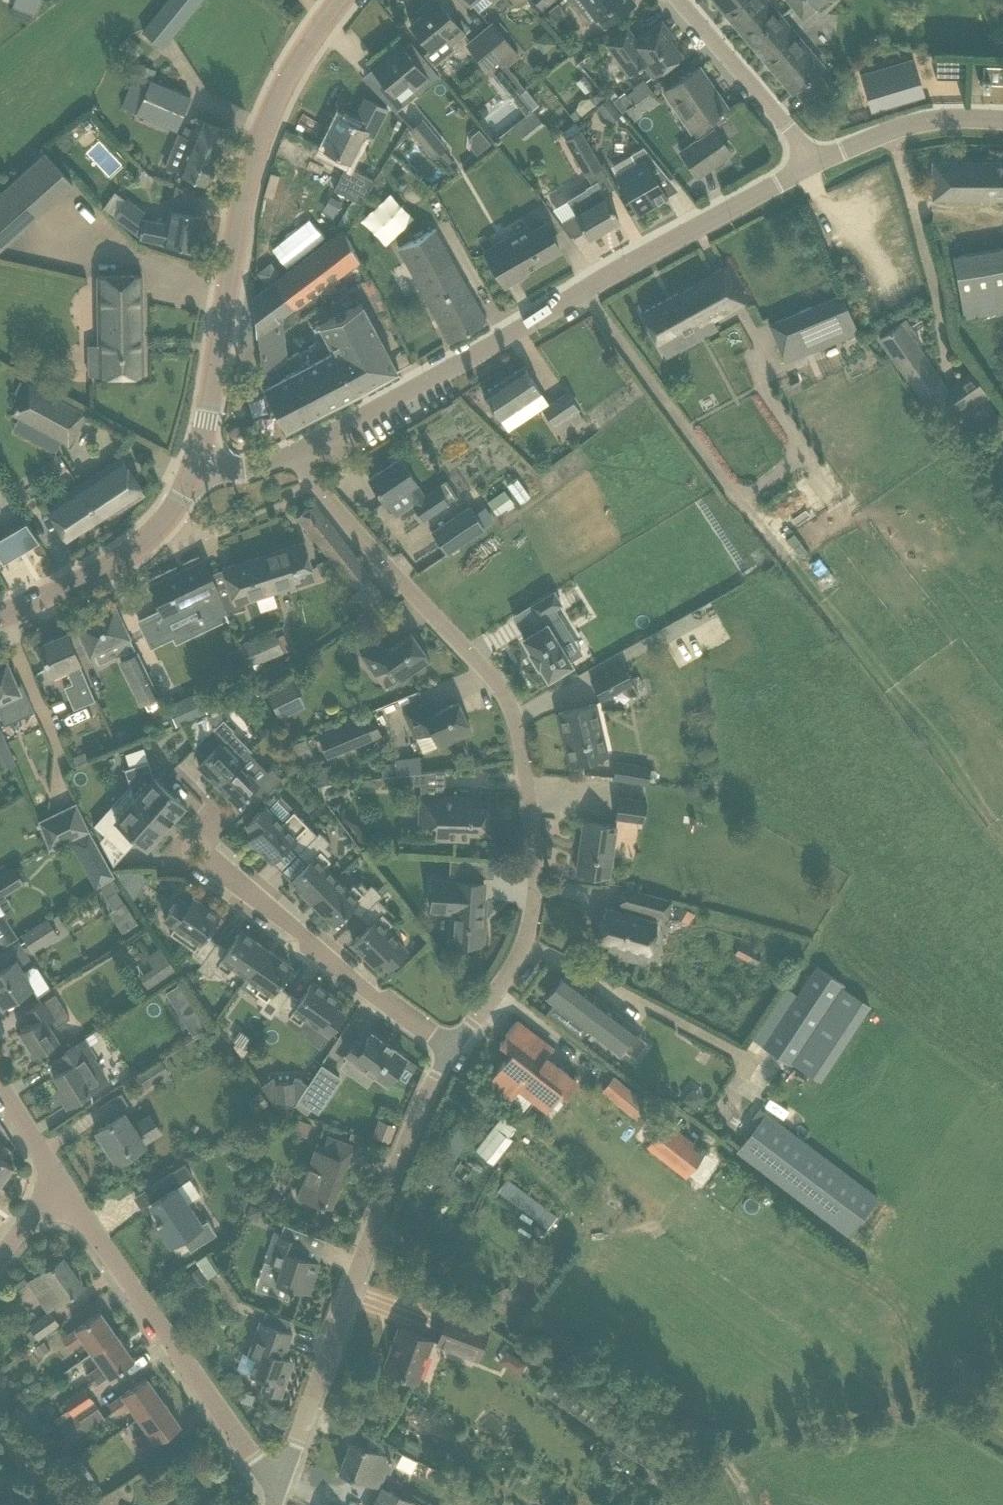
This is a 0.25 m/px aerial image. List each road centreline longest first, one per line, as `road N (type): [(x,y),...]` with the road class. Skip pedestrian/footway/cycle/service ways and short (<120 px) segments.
road 1 (residential): [(449,1050),(516,964),(535,898),(515,718),(465,646),(347,522),(297,451)]
road 2 (tertiary): [(297,451),(809,156)]
road 3 (secondary): [(196,465),(250,164),(283,84),(341,0)]
road 4 (residential): [(280,1486),(449,1050)]
road 5 (residential): [(192,790),(222,821),(192,851),(449,1050)]
road 6 (residential): [(280,1486),(60,1189)]
road 7 (secondary): [(196,465),(156,527),(106,573),(0,623)]
road 8 (residential): [(809,156),(668,0)]
road 9 (tertiary): [(809,156),(840,138),(920,116),(1002,119)]

